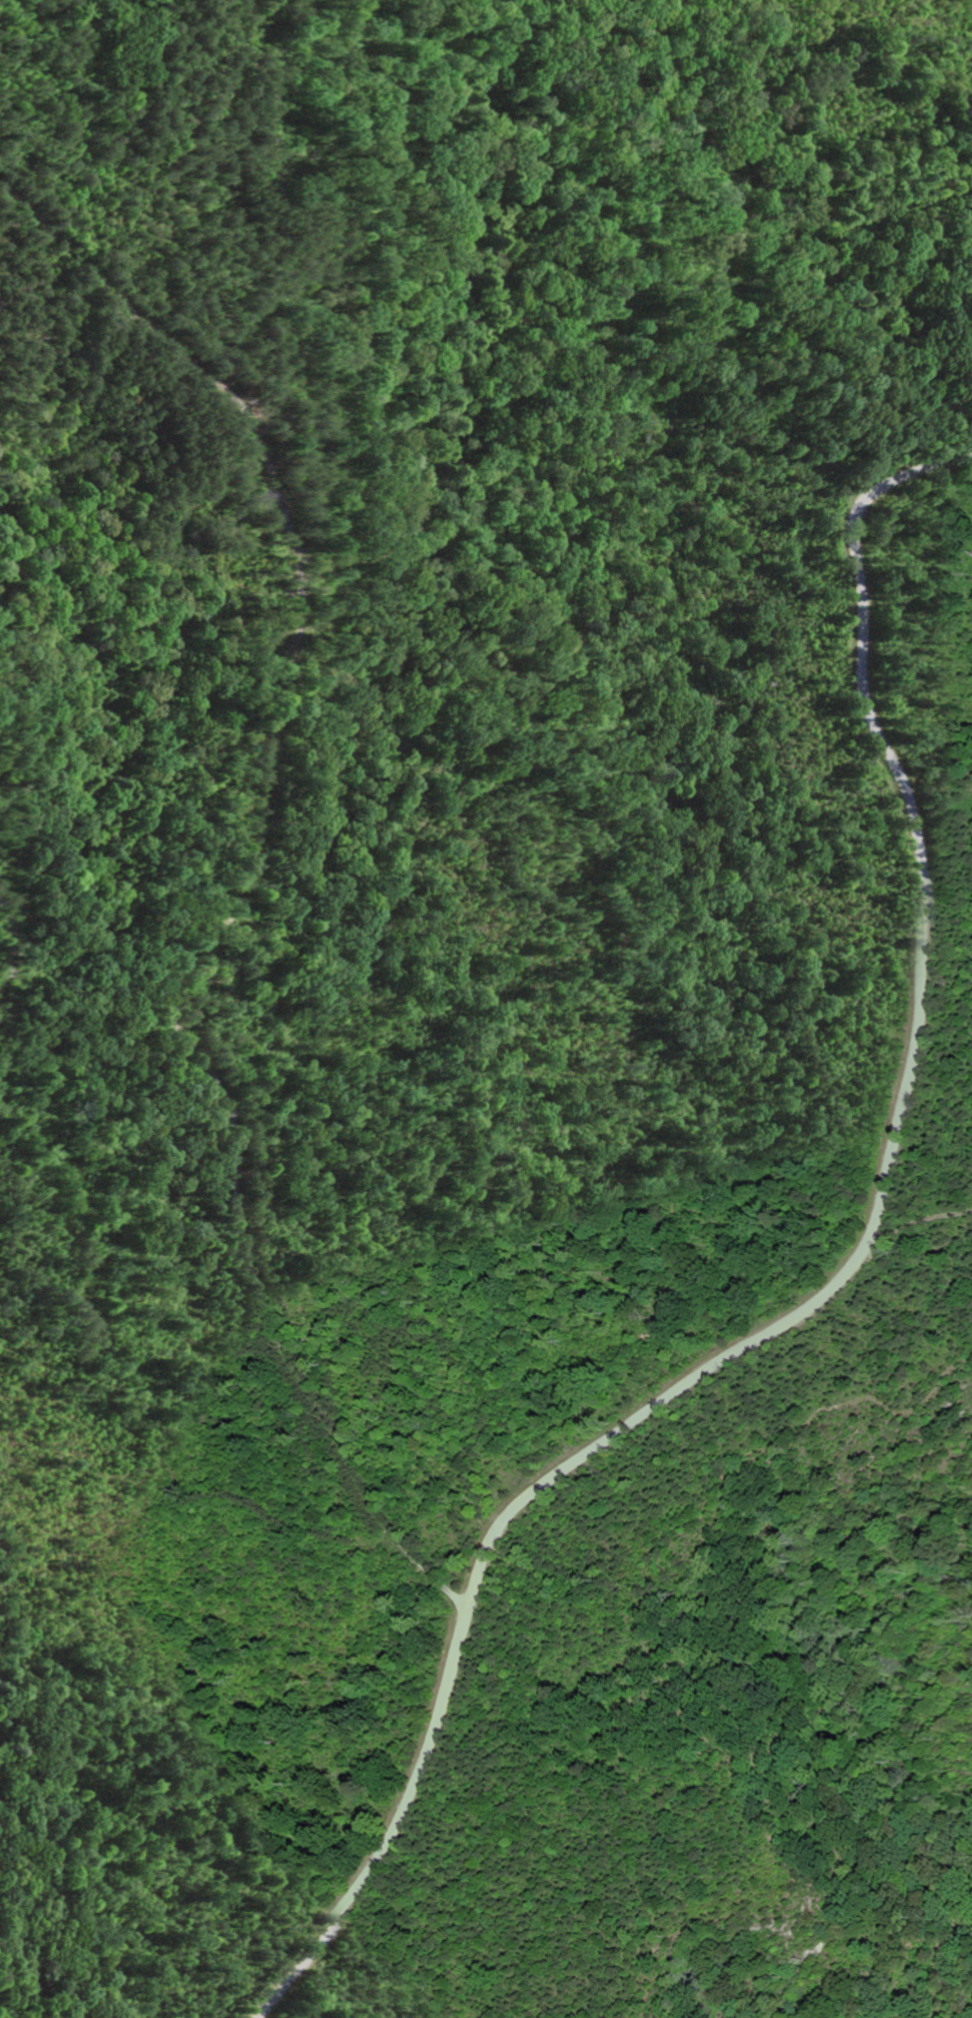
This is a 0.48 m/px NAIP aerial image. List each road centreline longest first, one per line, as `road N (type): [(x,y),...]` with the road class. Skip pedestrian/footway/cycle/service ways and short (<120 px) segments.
road 1 (residential): [(255,2017),(355,1900),(399,1831),(444,1726),(490,1559),(510,1520),(691,1385),(813,1313),(877,1237),(920,1079),(927,939),(907,803),(860,683),(851,520),(885,483),(971,451)]
road 2 (track): [(472,1616),(294,1360),(229,1231),(209,1084),(158,1005),(160,961),(225,895),(281,637),(279,556),(241,421),(189,349),(0,188)]

